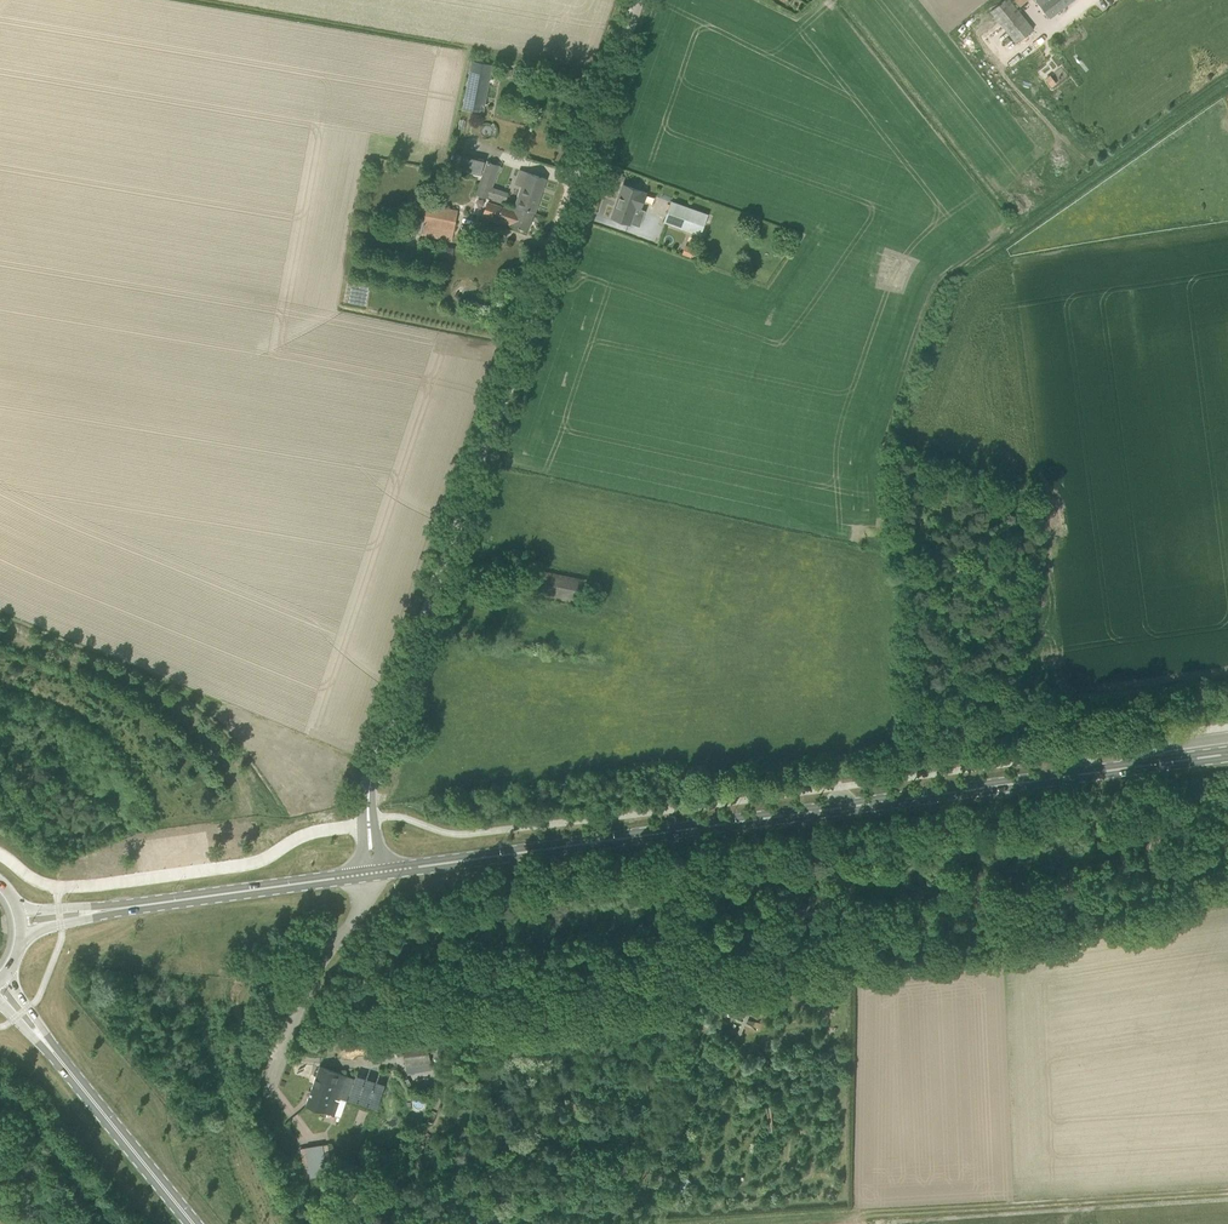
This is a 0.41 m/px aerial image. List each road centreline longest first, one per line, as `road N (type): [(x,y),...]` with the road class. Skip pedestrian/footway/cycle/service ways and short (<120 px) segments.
road 1 (unclassified): [(368,820),(373,774),(637,0)]
road 2 (primary): [(374,872),(1227,754)]
road 3 (track): [(1227,1192),(741,1223)]
road 4 (unclassified): [(0,855),(46,885),(95,887),(261,861),(307,834),(368,820)]
road 5 (primary): [(115,910),(374,872)]
road 6 (unclassified): [(266,1094),(296,1006),(362,908),(374,872)]
road 7 (primary): [(196,1223),(56,1053)]

